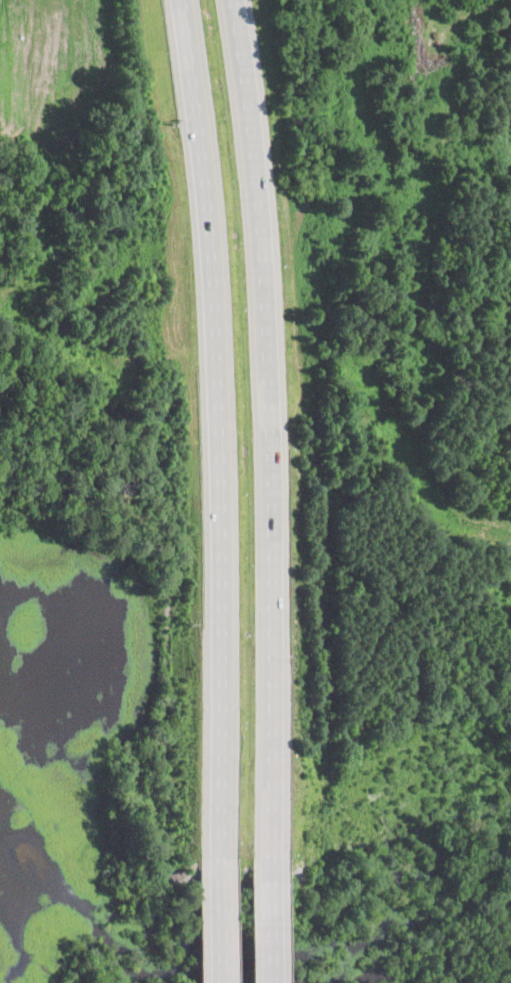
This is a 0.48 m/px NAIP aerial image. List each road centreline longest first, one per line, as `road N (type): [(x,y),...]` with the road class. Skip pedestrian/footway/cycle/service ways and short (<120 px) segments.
road 1 (motorway): [(273,864),(275,409),(260,112),(243,0)]
road 2 (motorway): [(188,0),(207,125),(223,409),(223,860)]
road 3 (motorway): [(223,860),(221,982)]

